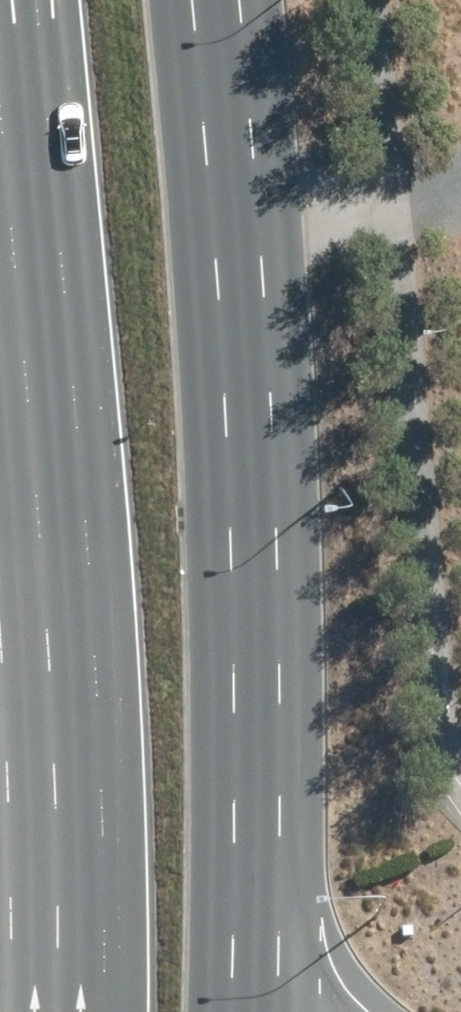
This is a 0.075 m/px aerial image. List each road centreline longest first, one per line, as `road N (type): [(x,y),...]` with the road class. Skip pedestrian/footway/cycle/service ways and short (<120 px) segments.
road 1 (primary): [(59,1011),(53,704),(0,77)]
road 2 (primary): [(220,0),(259,534),(260,933)]

